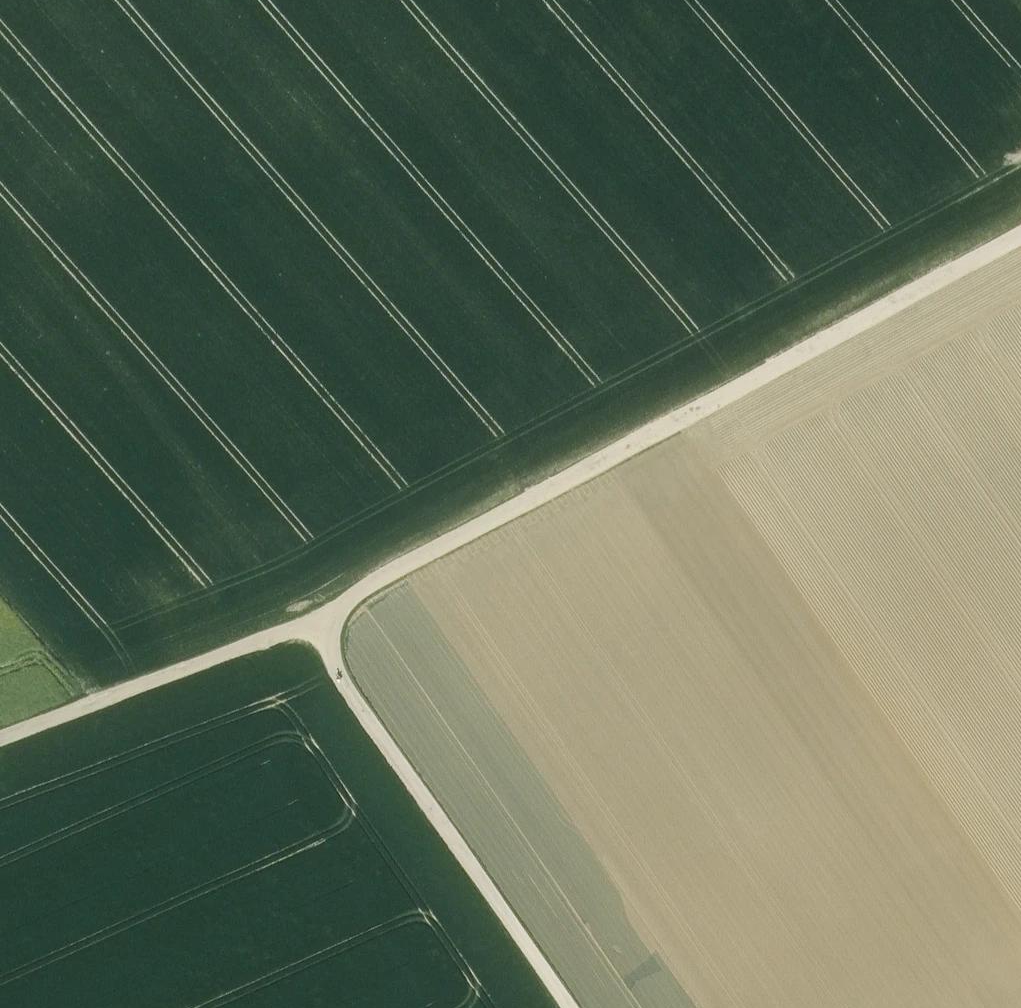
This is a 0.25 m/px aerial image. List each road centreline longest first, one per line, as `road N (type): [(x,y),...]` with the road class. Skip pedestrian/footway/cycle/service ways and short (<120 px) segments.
road 1 (track): [(305,625),(1020,237)]
road 2 (track): [(305,625),(569,1007)]
road 3 (track): [(0,744),(305,625)]

